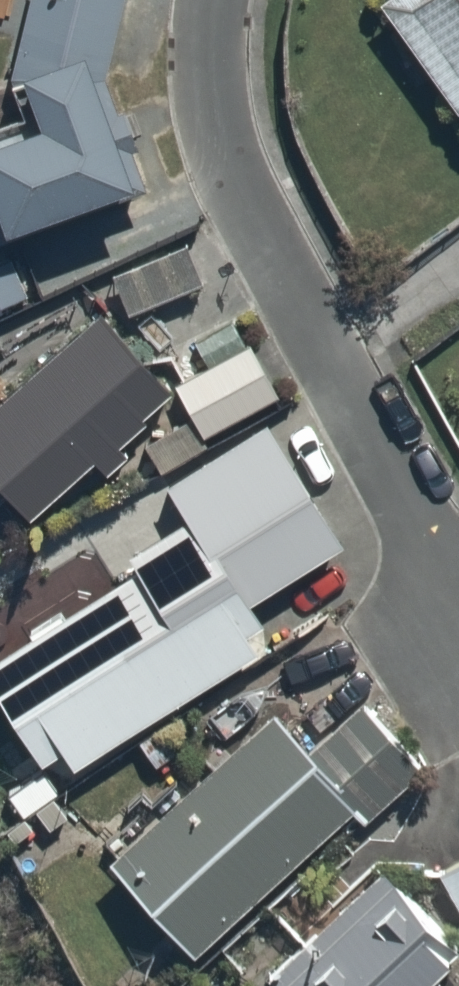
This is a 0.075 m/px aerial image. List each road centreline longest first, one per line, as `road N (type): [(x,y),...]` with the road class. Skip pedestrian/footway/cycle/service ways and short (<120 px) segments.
road 1 (residential): [(216,0),(213,97),(233,174),(458,600)]

